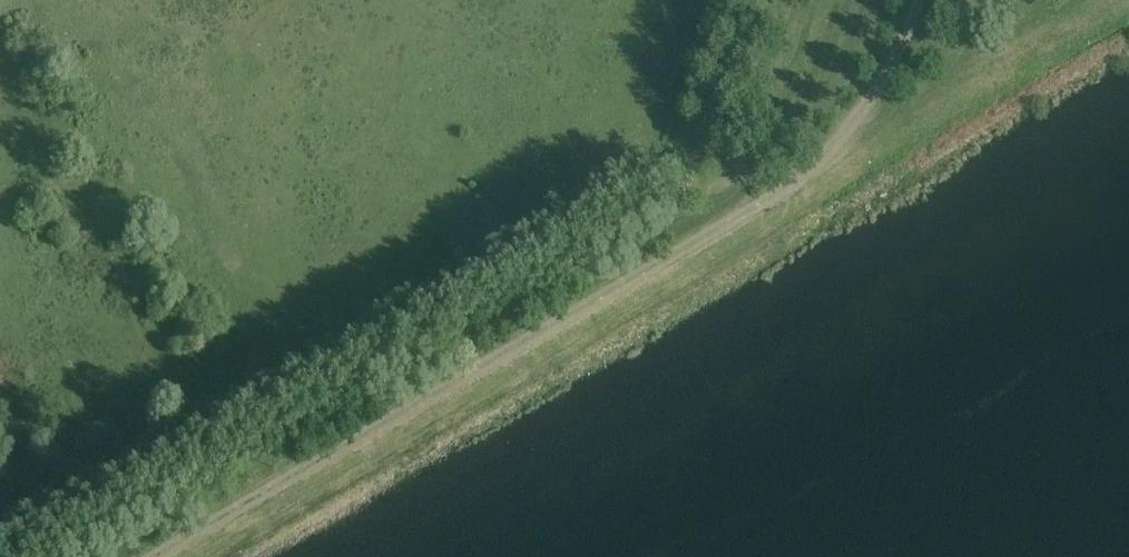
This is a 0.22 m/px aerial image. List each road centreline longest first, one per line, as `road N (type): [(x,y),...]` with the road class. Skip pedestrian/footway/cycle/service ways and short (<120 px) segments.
road 1 (unclassified): [(157,556),(789,187),(872,95),(919,0)]

